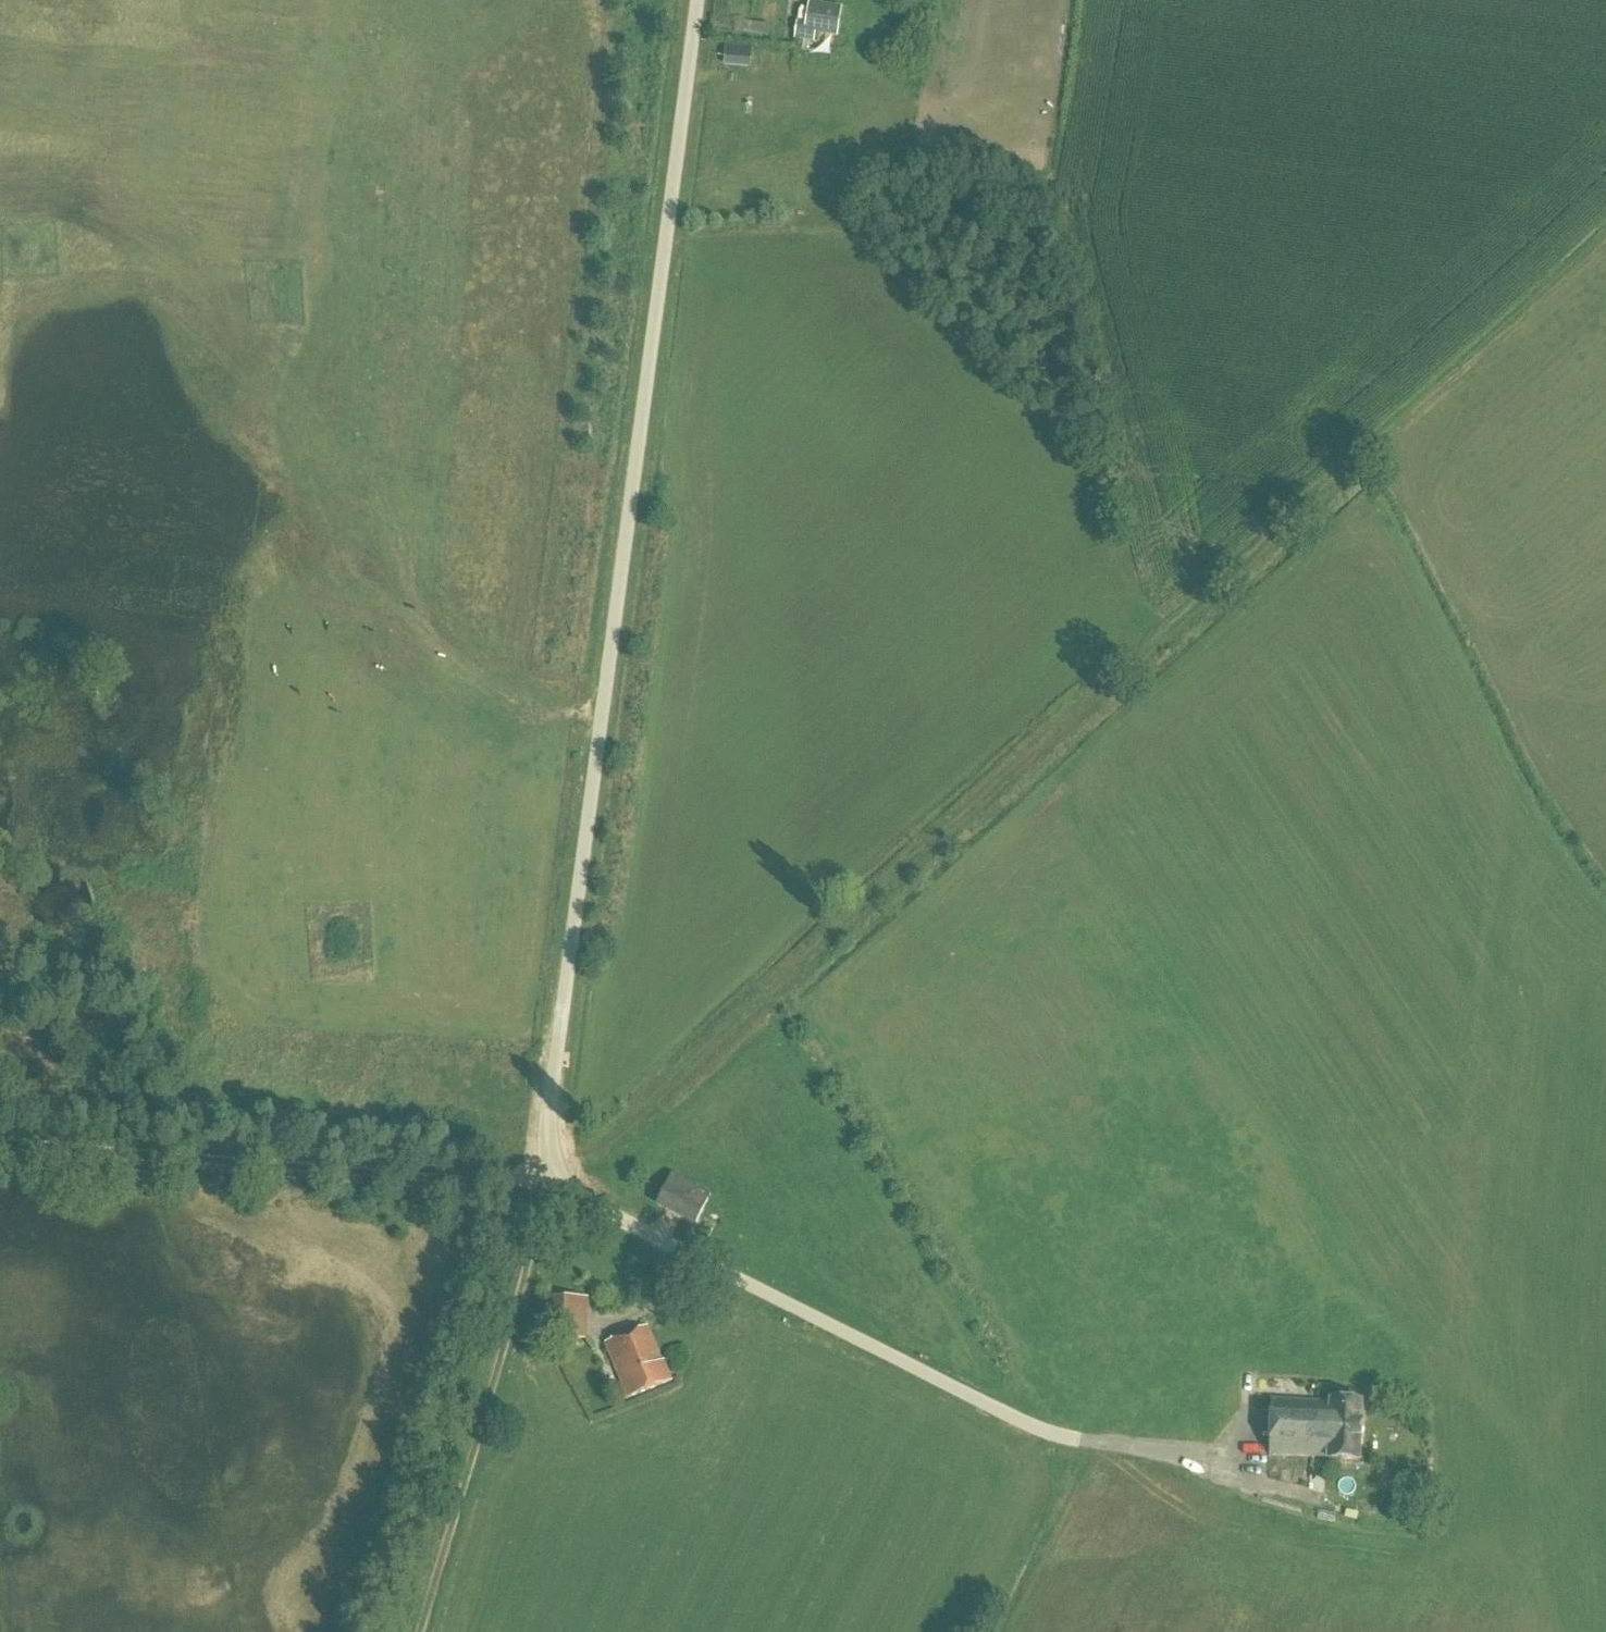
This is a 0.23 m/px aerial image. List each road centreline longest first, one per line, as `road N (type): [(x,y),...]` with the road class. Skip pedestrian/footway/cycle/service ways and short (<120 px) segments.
road 1 (track): [(564,1180),(1605,234)]
road 2 (unclassified): [(557,1167),(550,1119),(698,0)]
road 3 (track): [(557,1167),(492,1180),(0,1140)]

